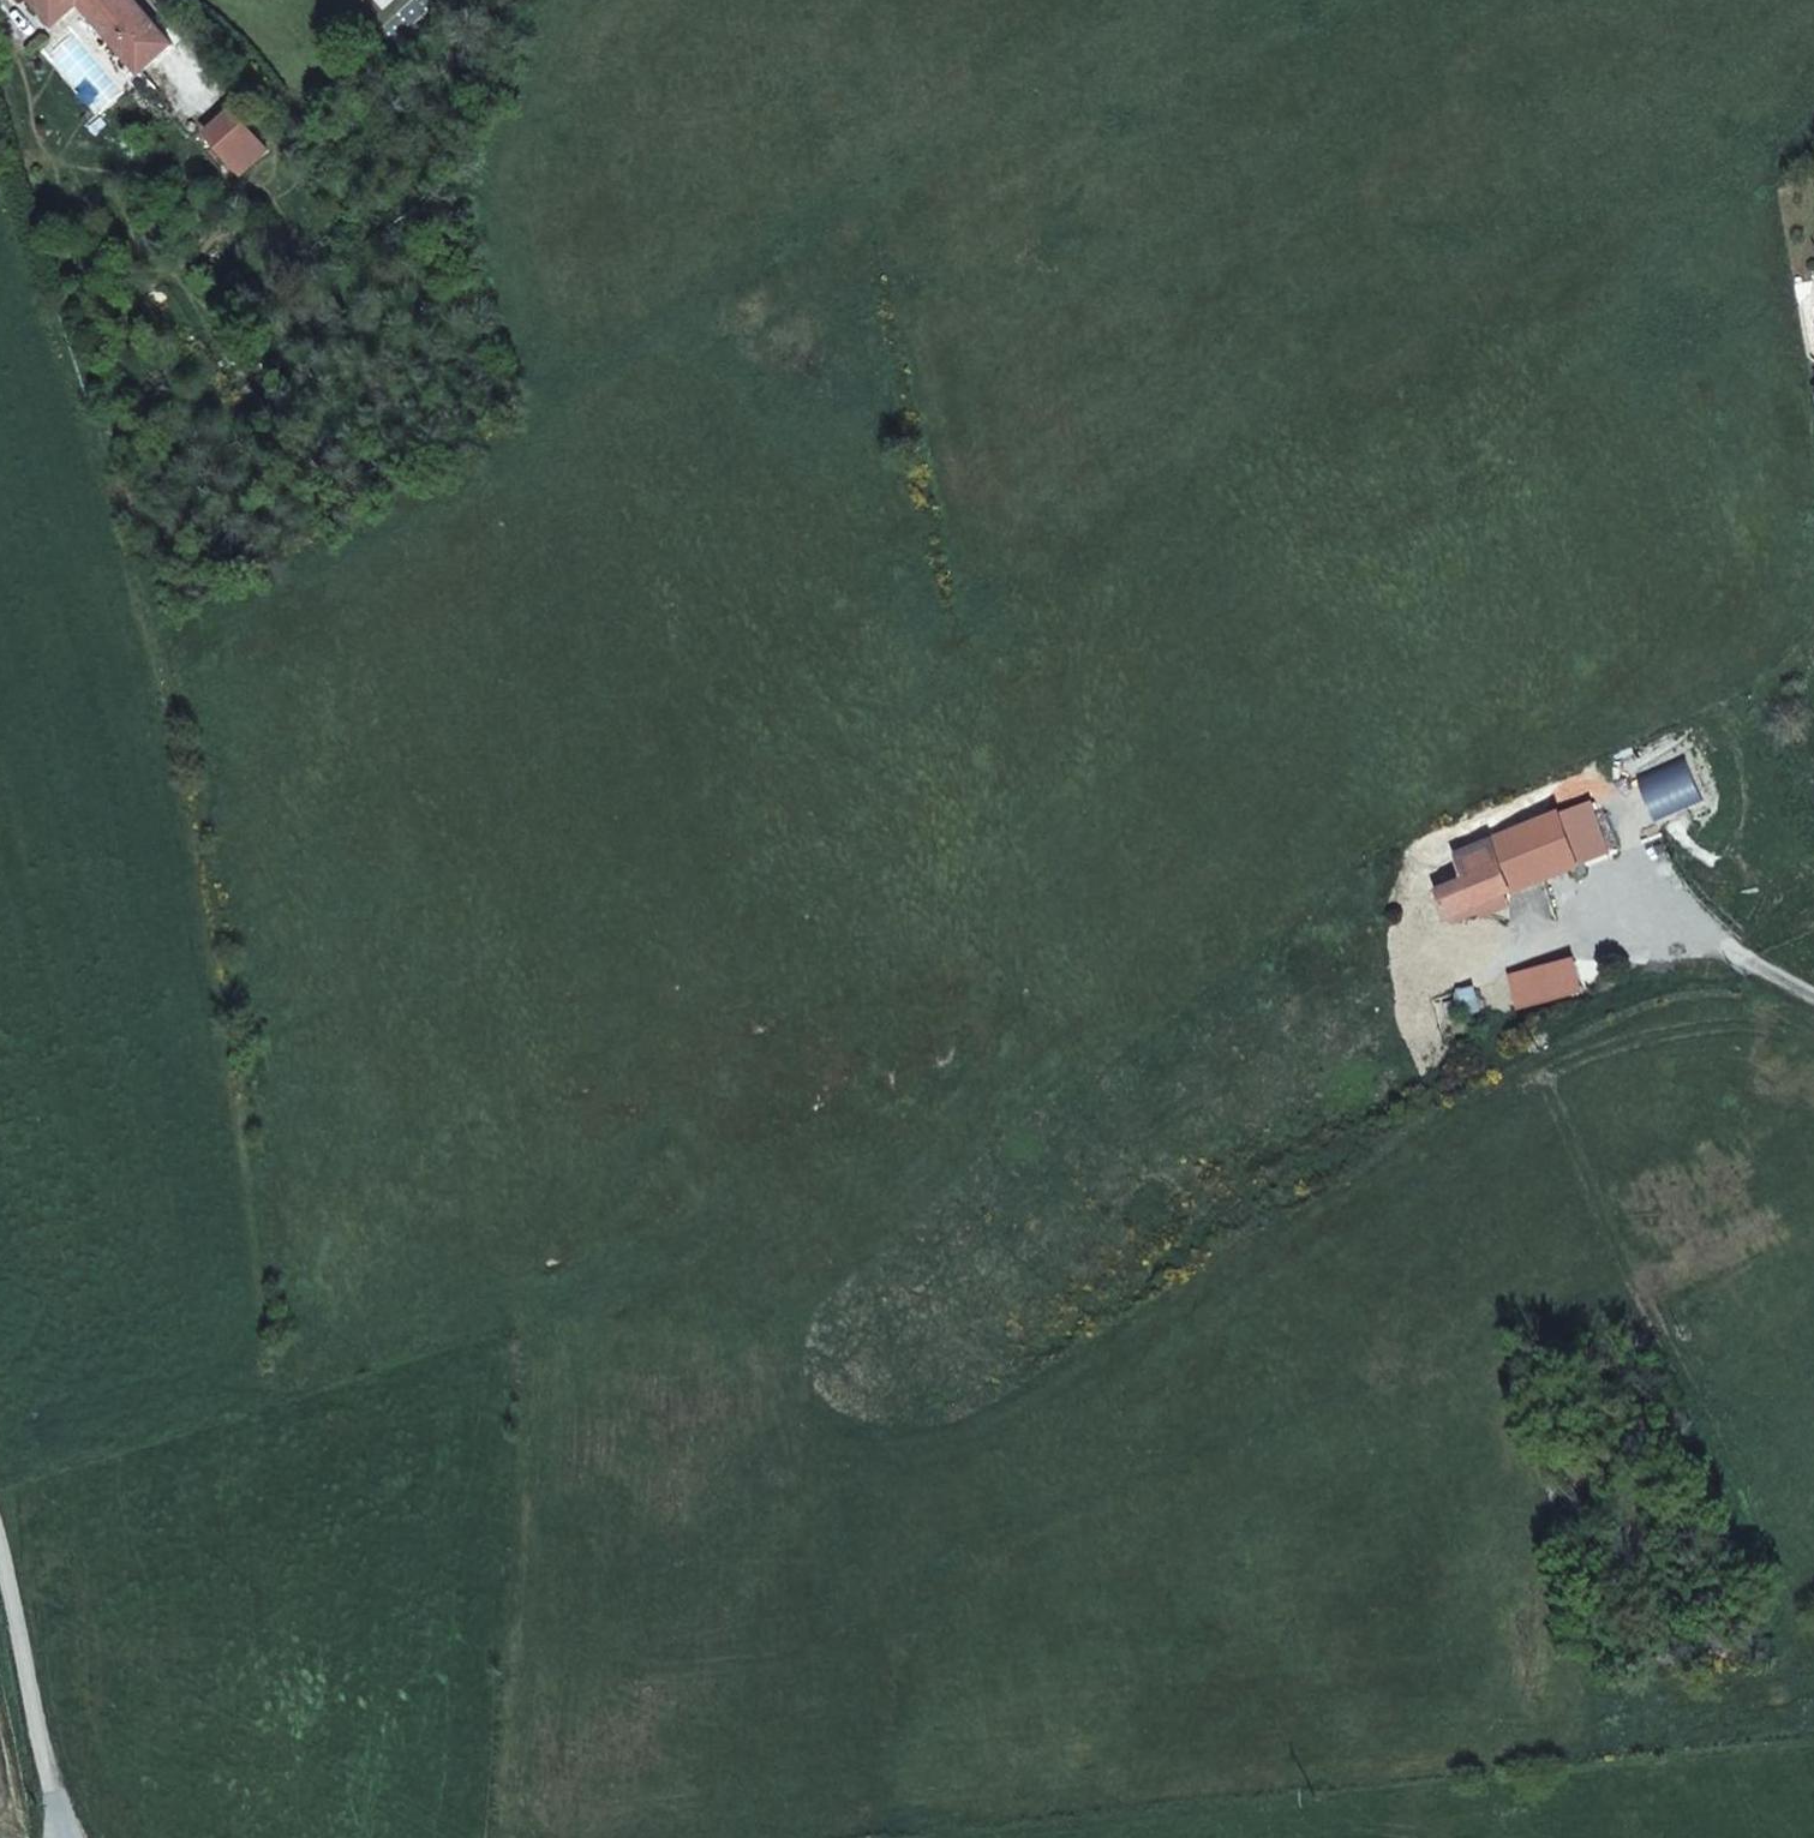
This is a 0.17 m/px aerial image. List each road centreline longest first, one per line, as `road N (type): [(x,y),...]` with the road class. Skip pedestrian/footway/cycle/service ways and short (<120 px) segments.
road 1 (unclassified): [(0,1561),(55,1813),(69,1837)]

